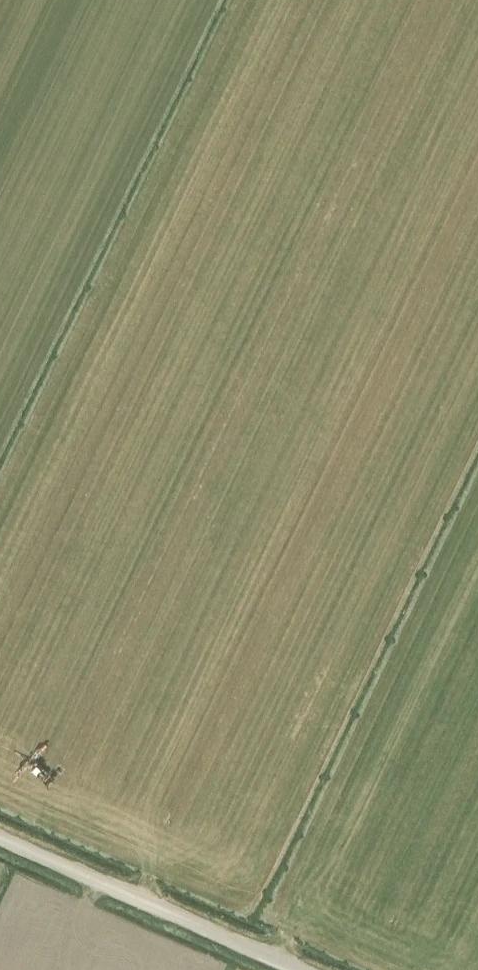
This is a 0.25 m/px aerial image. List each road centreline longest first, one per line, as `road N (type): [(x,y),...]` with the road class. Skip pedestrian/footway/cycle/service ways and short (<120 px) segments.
road 1 (unclassified): [(312,969),(0,834)]

